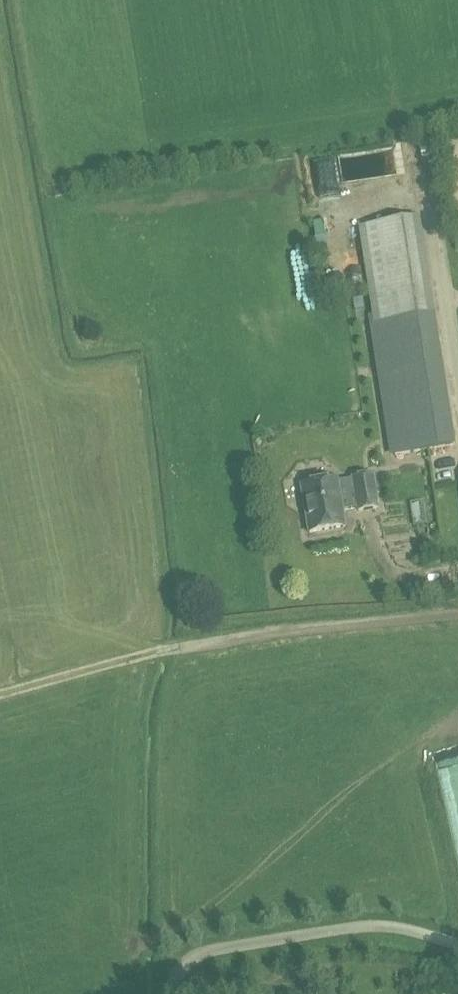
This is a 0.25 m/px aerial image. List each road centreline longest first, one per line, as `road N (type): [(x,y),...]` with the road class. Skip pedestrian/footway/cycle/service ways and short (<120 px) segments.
road 1 (track): [(457,614),(183,648),(0,694)]
road 2 (unclassified): [(457,944),(380,925),(229,947),(187,962),(172,993)]

